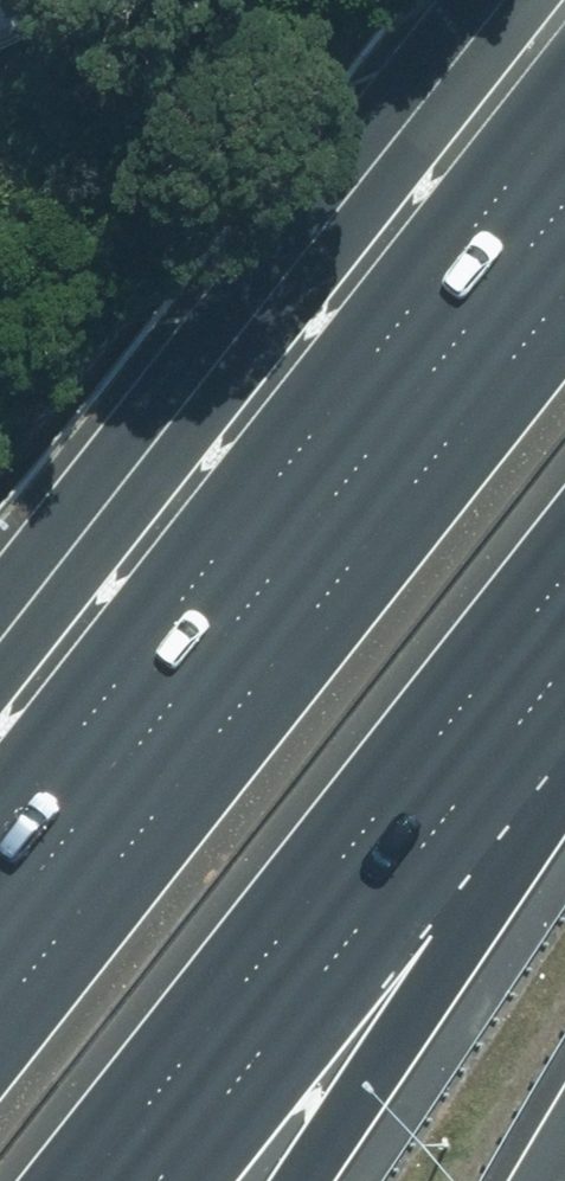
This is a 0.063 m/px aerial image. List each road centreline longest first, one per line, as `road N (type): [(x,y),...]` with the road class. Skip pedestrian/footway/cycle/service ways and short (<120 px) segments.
road 1 (motorway): [(0,1016),(564,295)]
road 2 (motorway): [(0,607),(386,163),(564,20)]
road 3 (motorway): [(564,575),(90,1180)]
road 4 (motorway): [(564,749),(462,946),(305,1180)]

